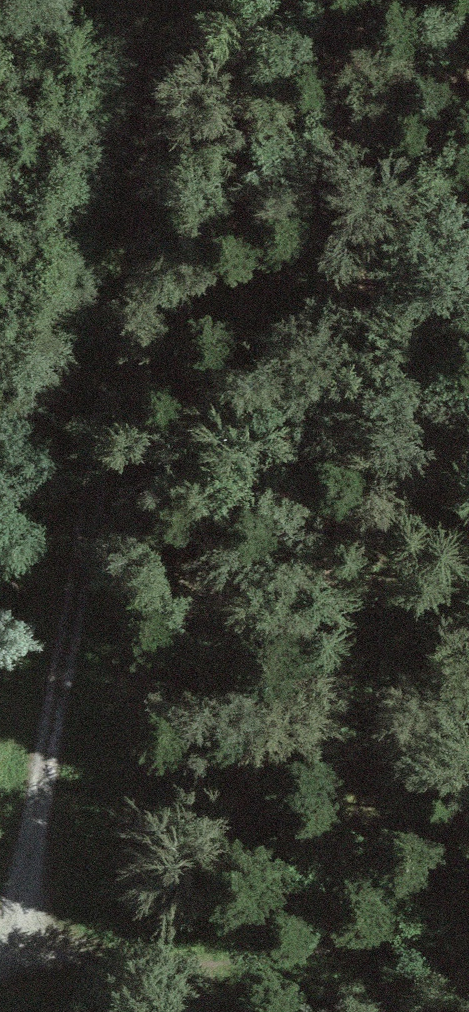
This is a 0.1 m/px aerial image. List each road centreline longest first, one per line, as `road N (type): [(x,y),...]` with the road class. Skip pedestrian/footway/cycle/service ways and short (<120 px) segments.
road 1 (track): [(18,943),(161,0)]
road 2 (track): [(18,943),(116,965),(317,943),(427,949),(468,964)]

